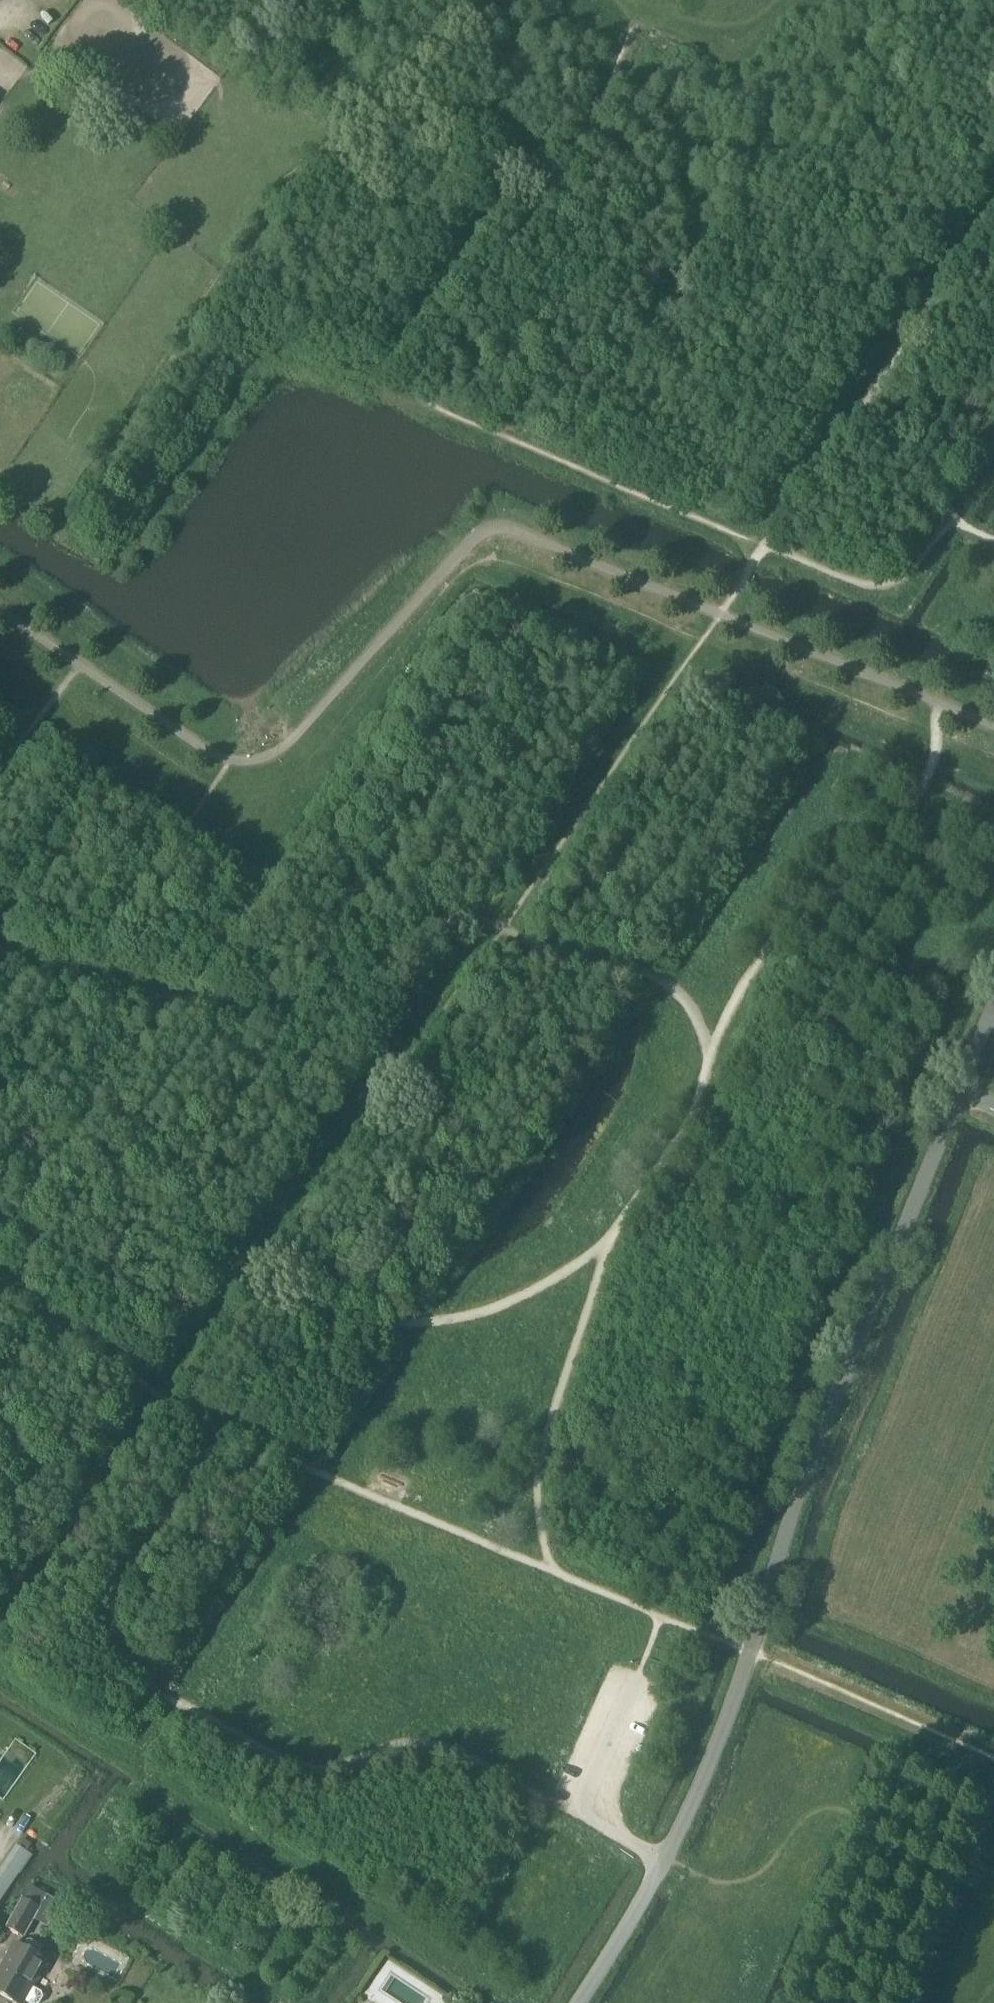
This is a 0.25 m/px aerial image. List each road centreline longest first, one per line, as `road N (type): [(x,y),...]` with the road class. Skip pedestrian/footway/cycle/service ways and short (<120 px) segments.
road 1 (unclassified): [(579,2002),(668,1860),(709,1765),(832,1407),(993,1014)]

